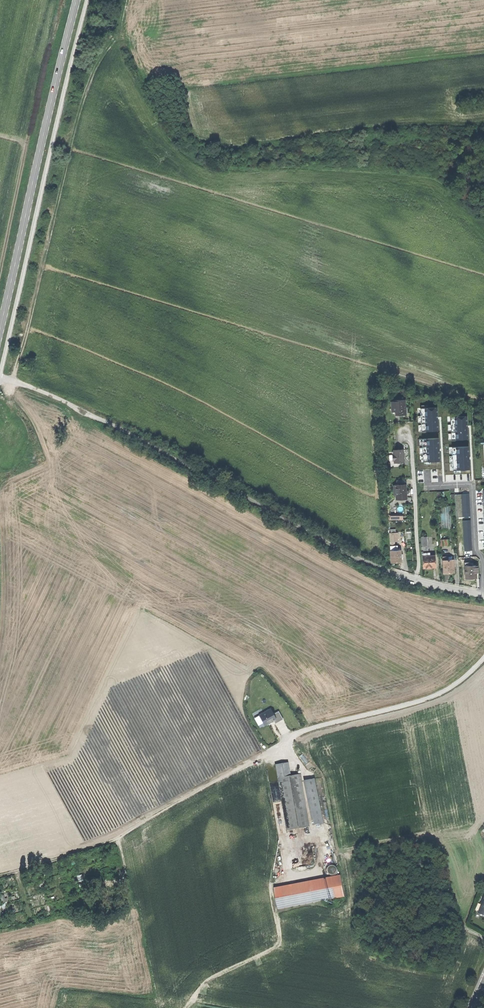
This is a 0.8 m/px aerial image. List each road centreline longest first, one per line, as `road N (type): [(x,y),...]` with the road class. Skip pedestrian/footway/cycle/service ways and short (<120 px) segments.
road 1 (track): [(483,658),(438,694),(302,732),(116,838),(0,875)]
road 2 (track): [(390,571),(118,427),(0,377)]
road 3 (track): [(11,380),(83,103),(119,31),(125,0)]
road 4 (secondary): [(0,329),(76,0)]
road 5 (track): [(0,266),(63,0)]
road 6 (track): [(419,580),(404,430)]
road 7 (residential): [(483,584),(471,484),(428,486)]

